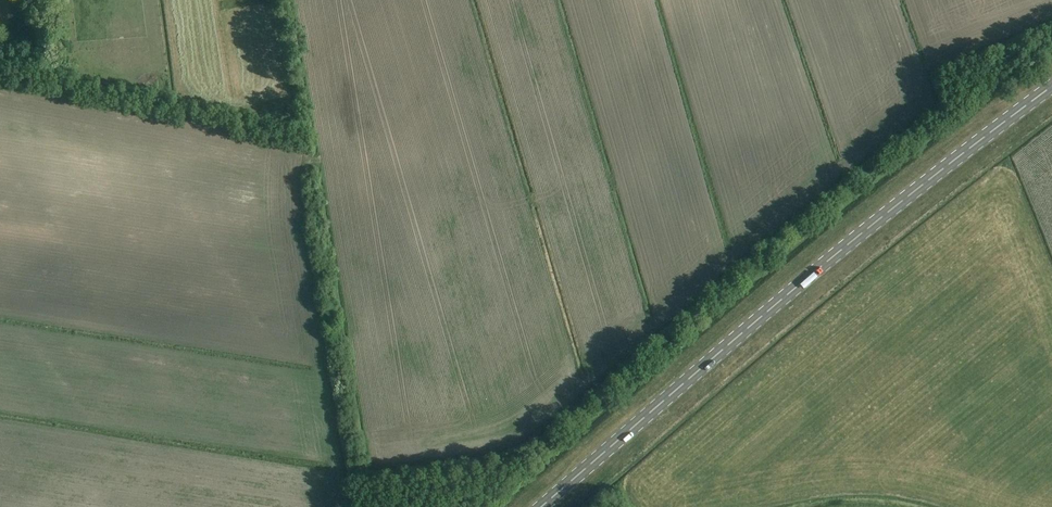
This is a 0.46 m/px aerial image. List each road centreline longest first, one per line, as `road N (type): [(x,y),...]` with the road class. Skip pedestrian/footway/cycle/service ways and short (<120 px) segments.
road 1 (primary): [(535,506),(780,294),(1051,78)]
road 2 (track): [(0,81),(307,148)]

